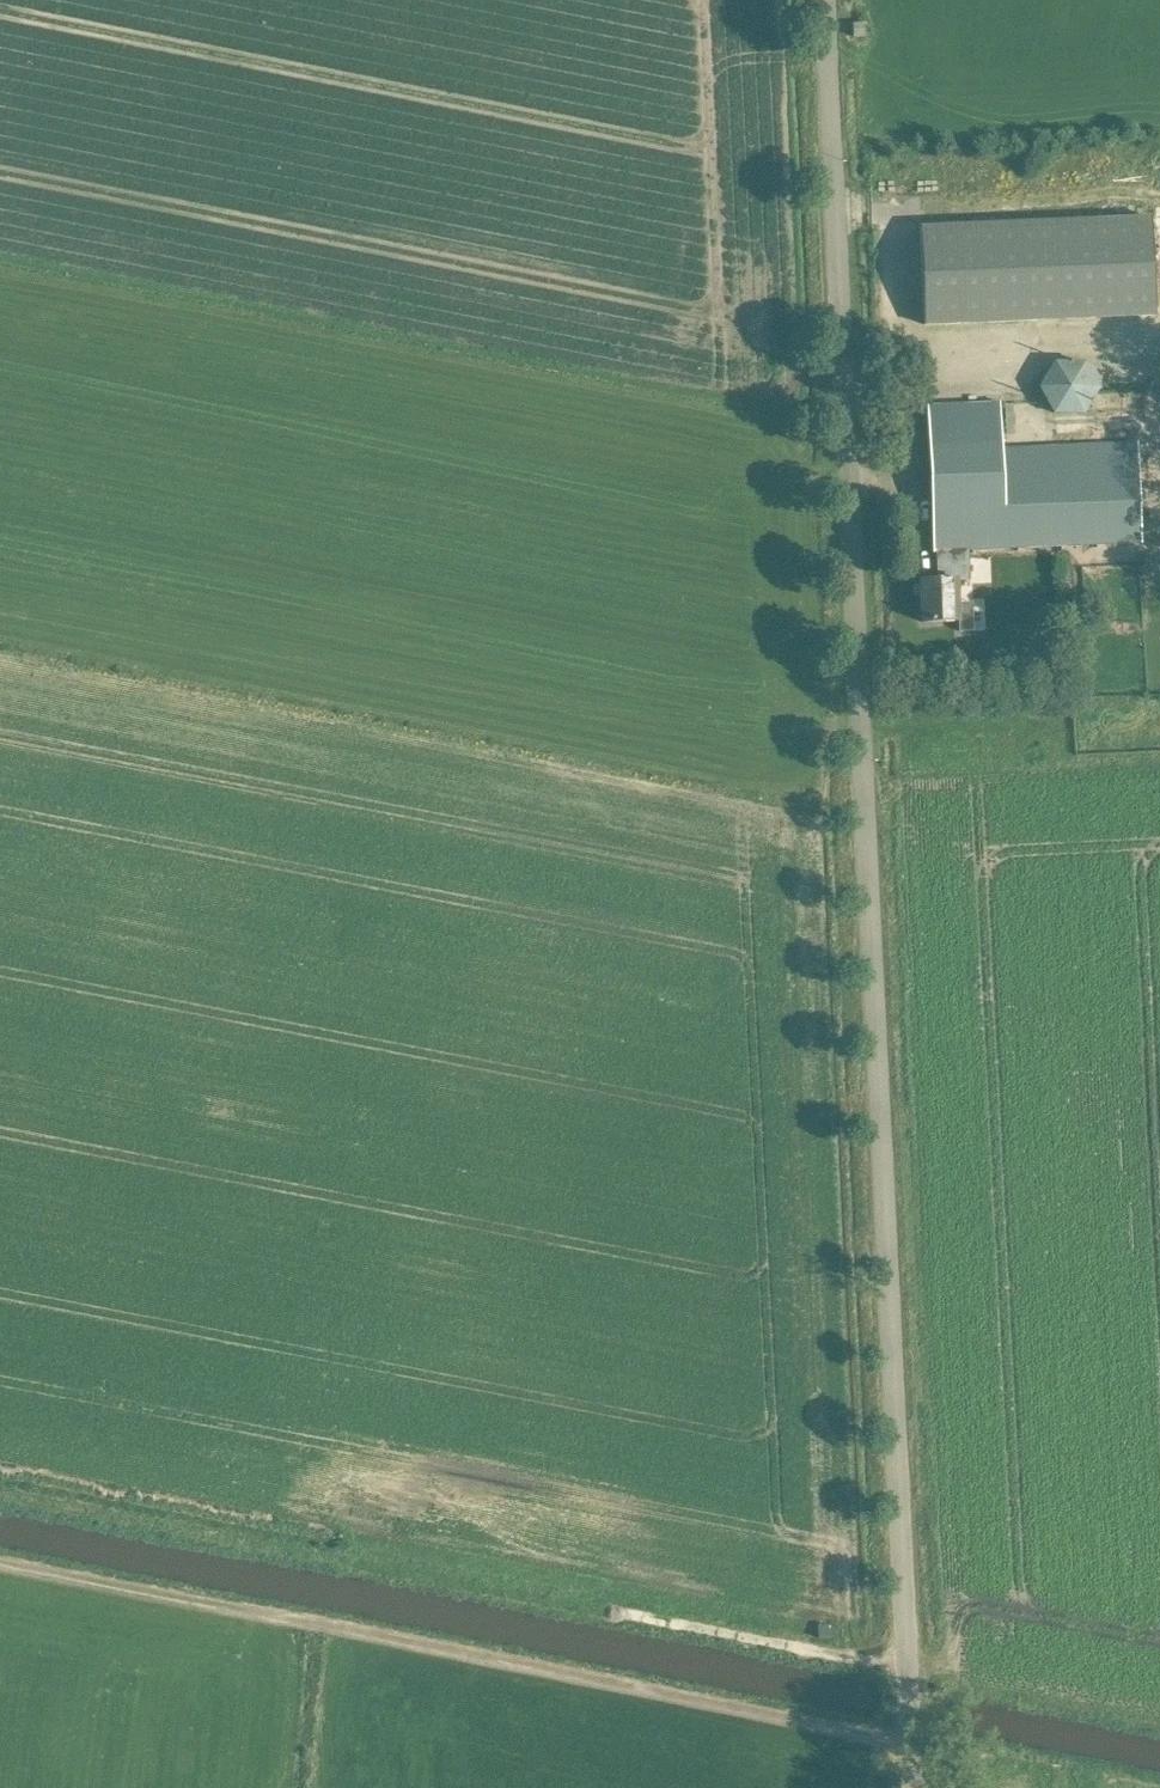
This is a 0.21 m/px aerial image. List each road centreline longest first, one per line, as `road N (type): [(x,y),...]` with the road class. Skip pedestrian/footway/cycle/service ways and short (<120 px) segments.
road 1 (unclassified): [(915,1787),(829,0)]

